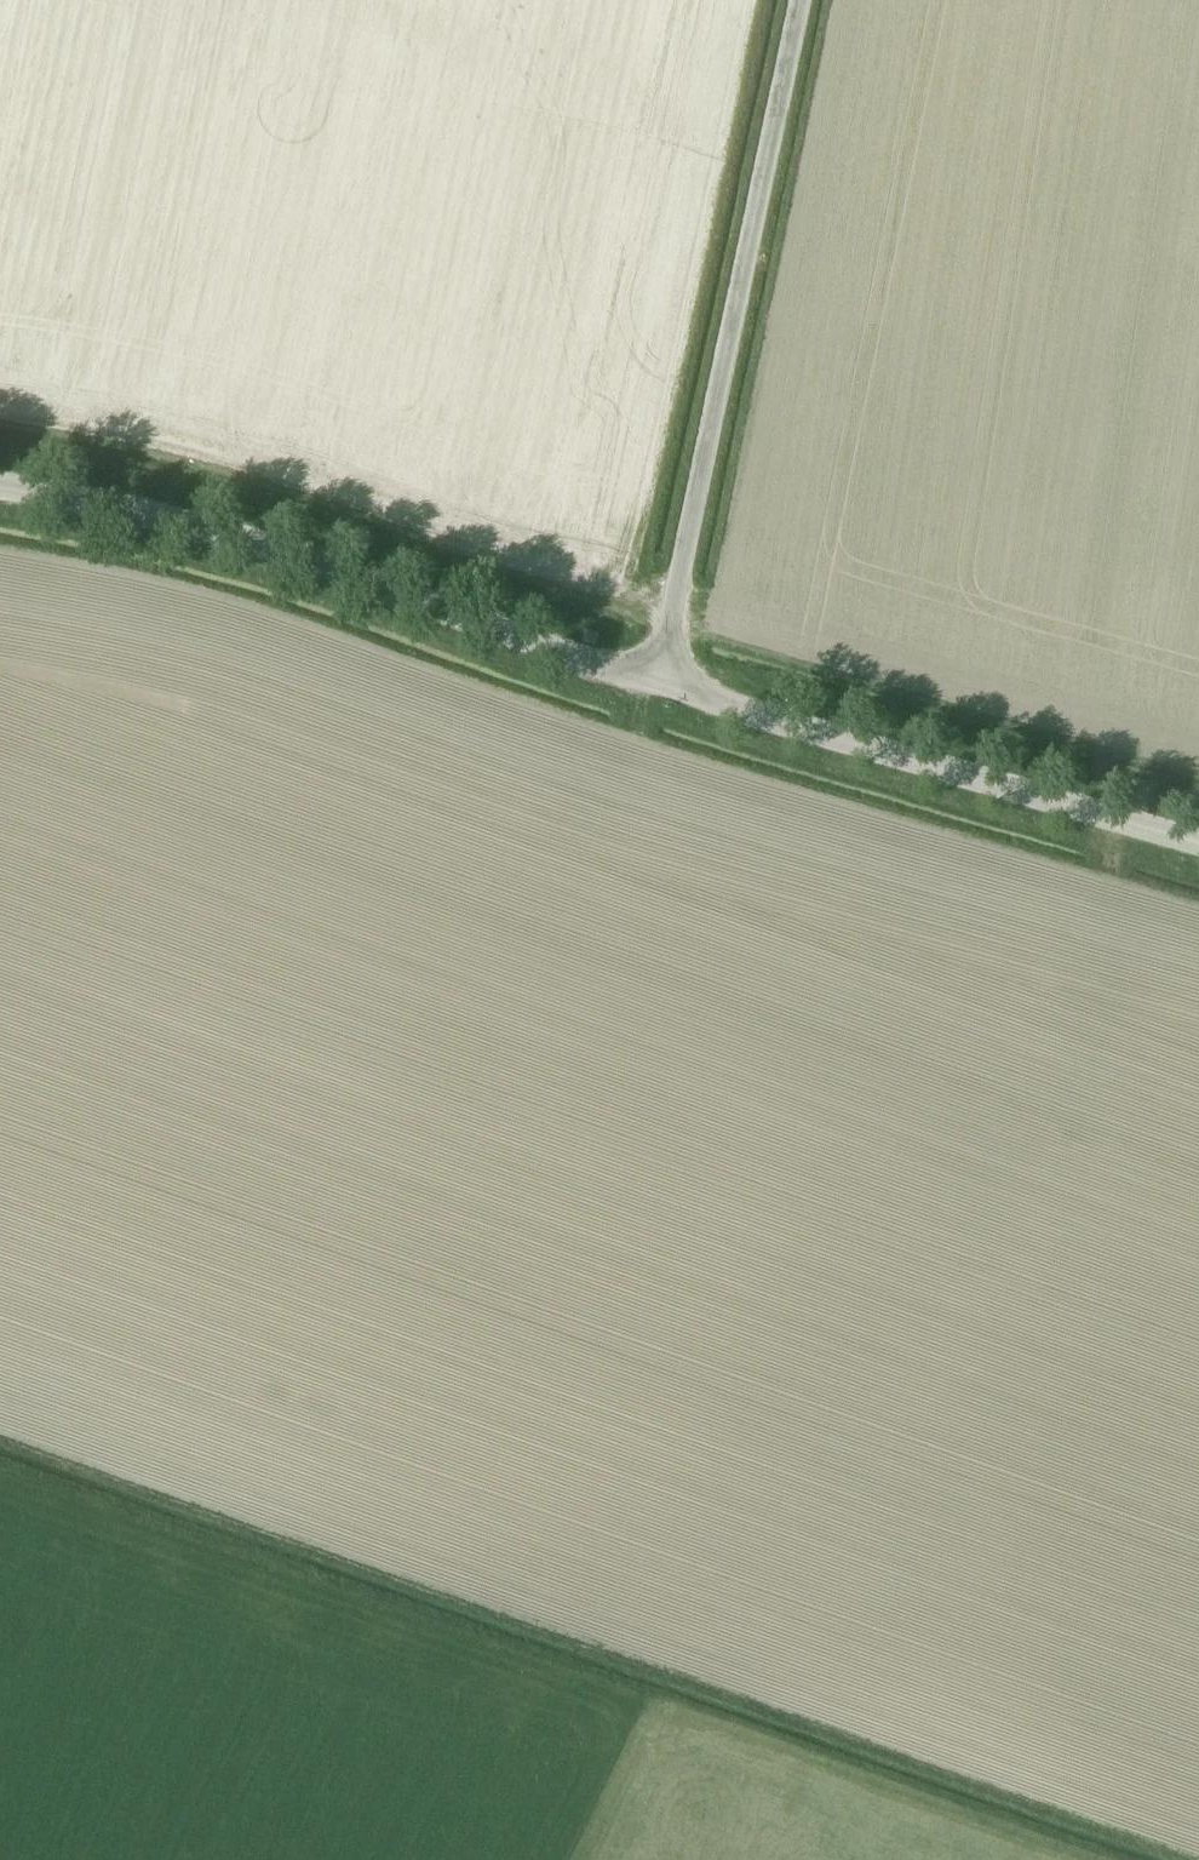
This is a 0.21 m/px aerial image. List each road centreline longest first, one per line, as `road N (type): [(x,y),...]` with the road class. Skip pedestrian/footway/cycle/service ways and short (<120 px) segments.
road 1 (tertiary): [(0,487),(232,535),(667,672)]
road 2 (unclassified): [(667,672),(804,0)]
road 3 (tertiary): [(1198,838),(667,672)]

